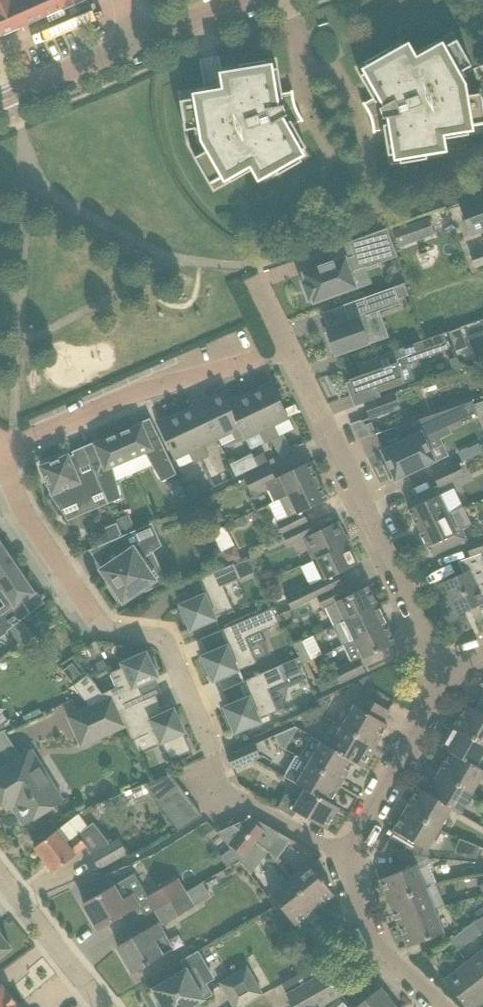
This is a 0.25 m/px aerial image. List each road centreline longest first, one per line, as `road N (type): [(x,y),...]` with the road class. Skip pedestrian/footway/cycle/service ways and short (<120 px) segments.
road 1 (residential): [(446,671),(255,279)]
road 2 (residential): [(212,754),(169,644),(99,621),(26,515),(0,455)]
road 3 (residential): [(258,361),(143,390),(0,450)]
road 4 (residential): [(446,671),(352,854)]
road 5 (residential): [(352,854),(351,881),(365,919),(388,956),(439,1006)]
road 6 (residential): [(104,1006),(0,874)]
road 7 (unclassified): [(0,98),(141,37)]
road 8 (residential): [(352,854),(234,794)]

